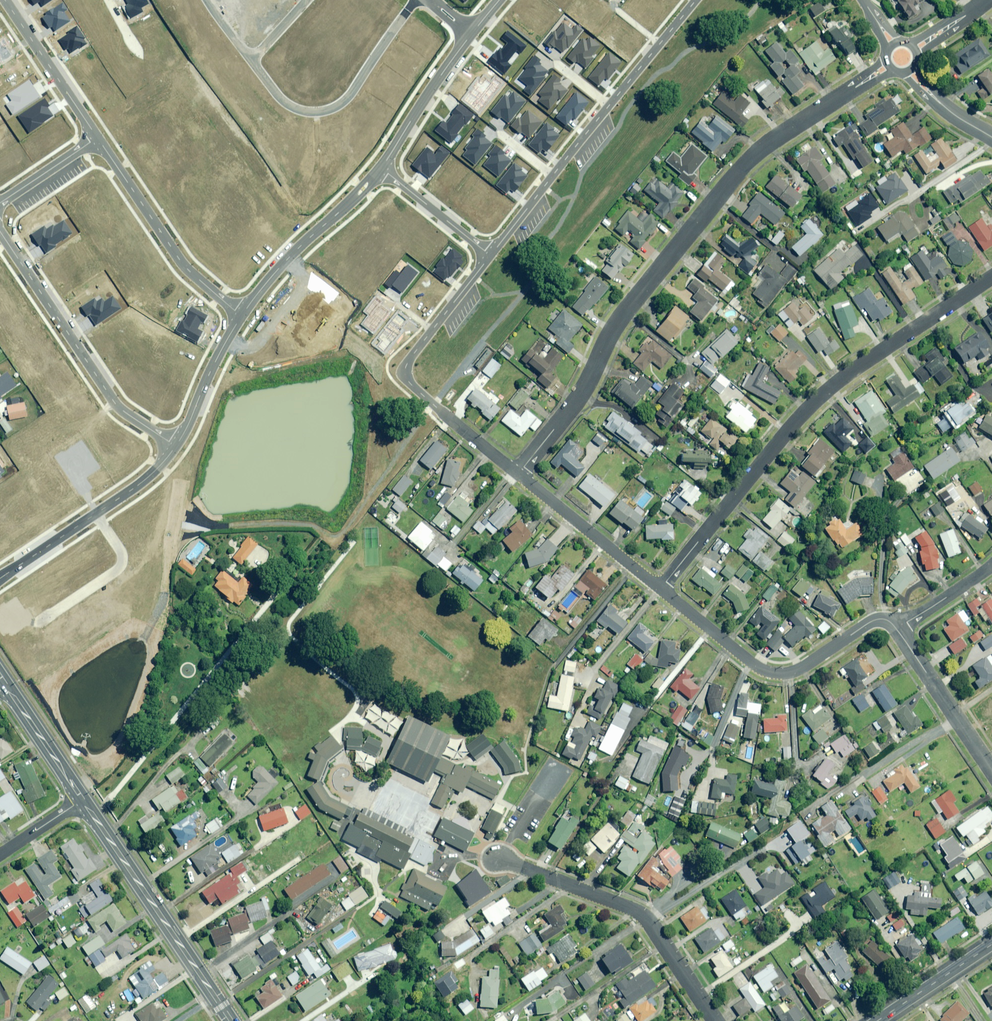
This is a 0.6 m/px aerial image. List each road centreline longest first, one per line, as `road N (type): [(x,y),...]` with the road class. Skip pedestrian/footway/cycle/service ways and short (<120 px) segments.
road 1 (residential): [(519,474),(577,401),(623,313),(738,171),(889,65)]
road 2 (residential): [(659,588),(830,388),(991,277)]
road 3 (residential): [(490,256),(696,0)]
road 4 (residential): [(519,474),(406,375),(409,361),(490,256)]
road 5 (residential): [(499,859),(636,911),(716,1020)]
road 6 (residential): [(896,629),(874,620),(800,669),(774,672),(659,588)]
road 7 (residential): [(176,446),(120,408),(0,232)]
road 8 (secondary): [(82,802),(232,1020)]
road 9 (residential): [(416,0),(355,89),(333,107),(298,110),(251,60)]
road 10 (residential): [(98,138),(185,266),(241,316)]
road 11 (tertiary): [(381,168),(241,316)]
road 12 (residential): [(659,588),(519,474)]
road 13 (residential): [(896,629),(991,771)]
road 14 (residential): [(5,0),(98,138)]
road 15 (tertiary): [(471,34),(381,168)]
road 16 (residential): [(38,625),(121,564),(96,514)]
road 17 (tertiary): [(241,316),(176,446)]
road 18 (residential): [(490,256),(381,168)]
road 19 (secondary): [(4,686),(82,802)]
road 20 (tertiary): [(879,1020),(991,945)]

